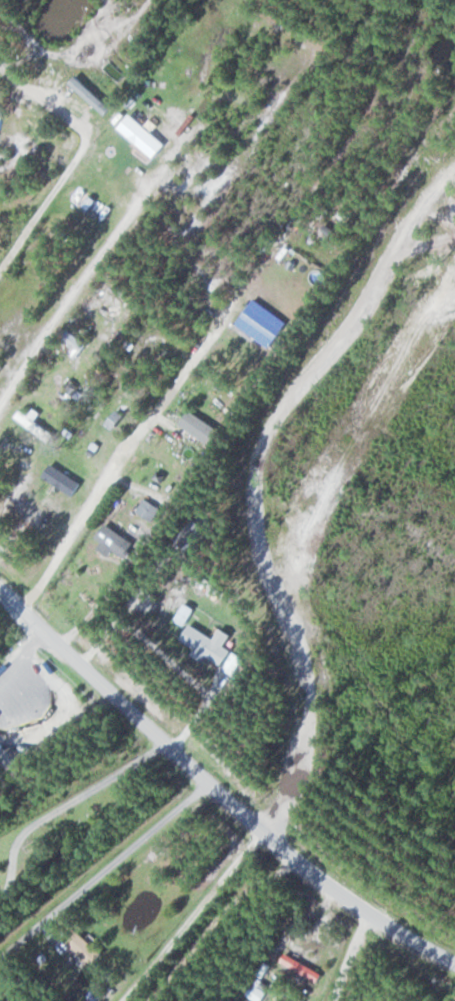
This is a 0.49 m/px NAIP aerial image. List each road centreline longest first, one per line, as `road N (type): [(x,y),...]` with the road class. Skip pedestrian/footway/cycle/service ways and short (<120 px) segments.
road 1 (residential): [(0,581),(185,752),(207,782),(366,914),(454,964)]
road 2 (residential): [(25,604),(205,335)]

